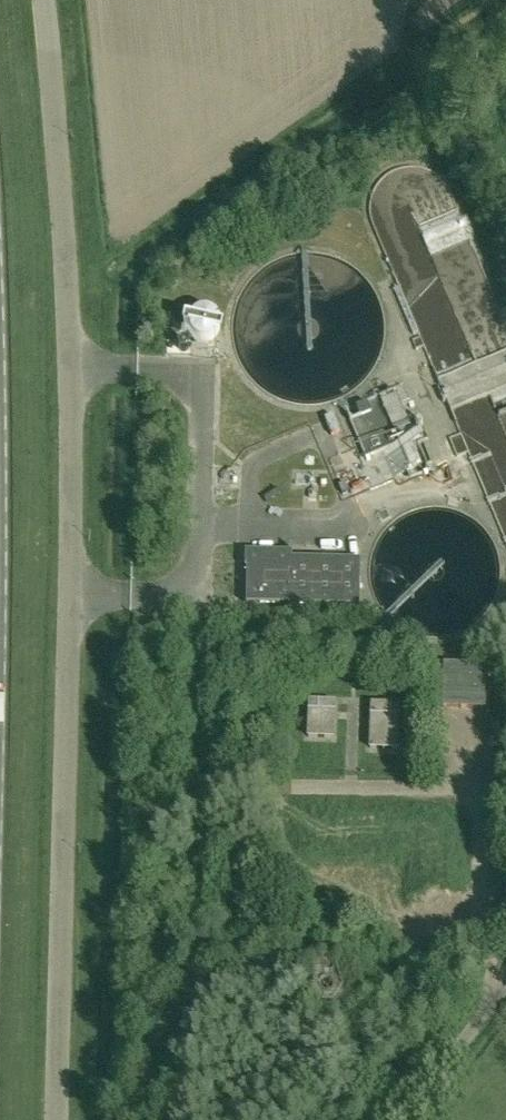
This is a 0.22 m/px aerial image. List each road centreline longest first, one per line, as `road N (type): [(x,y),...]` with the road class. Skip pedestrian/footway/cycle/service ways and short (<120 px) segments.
road 1 (unclassified): [(53,1119),(67,403),(38,0)]
road 2 (unclassified): [(404,1119),(505,978)]

